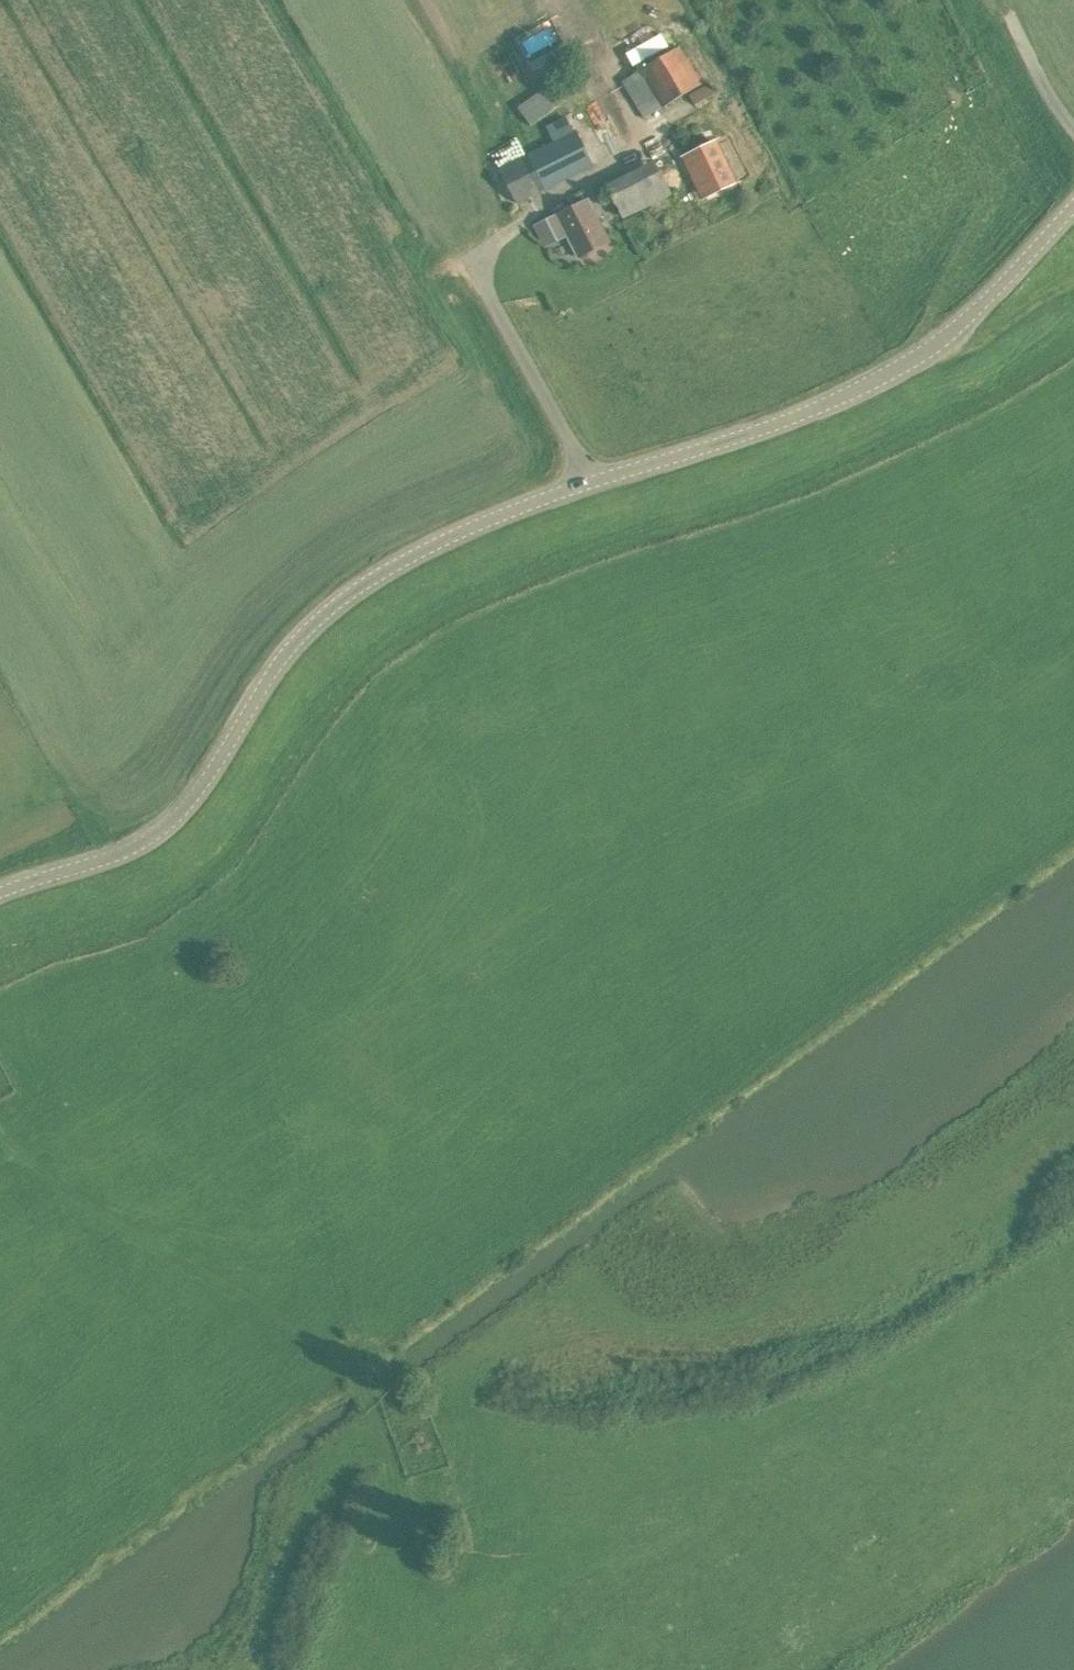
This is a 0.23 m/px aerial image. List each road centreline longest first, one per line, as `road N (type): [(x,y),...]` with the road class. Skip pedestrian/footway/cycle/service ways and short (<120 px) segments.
road 1 (tertiary): [(0,893),(149,841),(199,786),(279,660),(324,608),(369,574),(434,536),(852,394),(940,343),(1073,198)]

